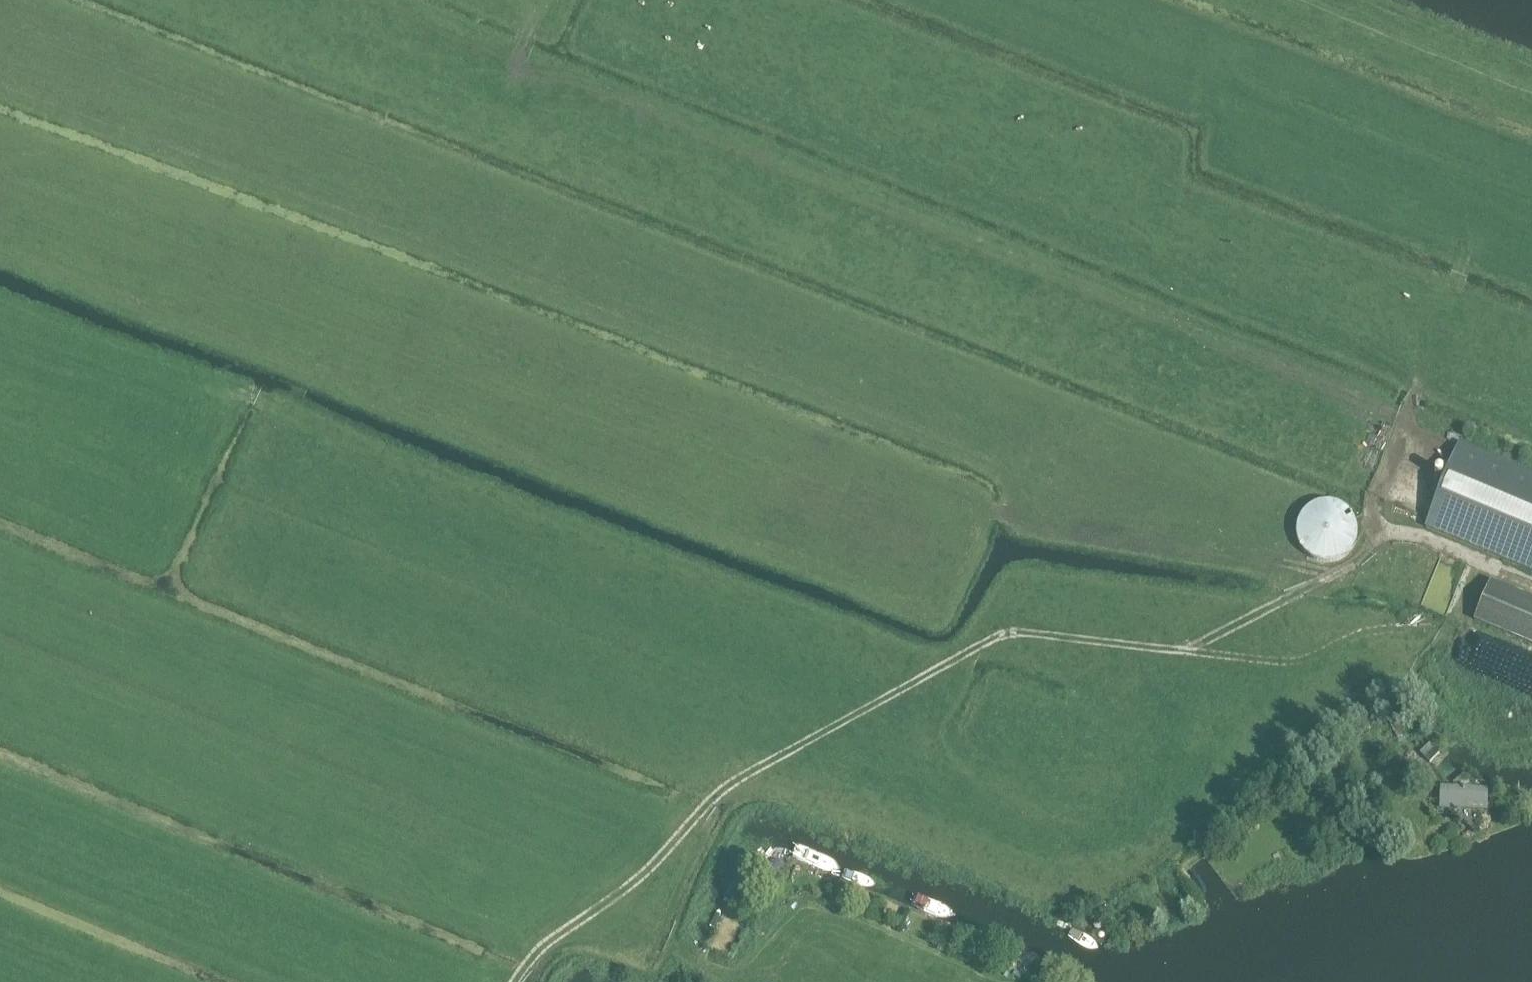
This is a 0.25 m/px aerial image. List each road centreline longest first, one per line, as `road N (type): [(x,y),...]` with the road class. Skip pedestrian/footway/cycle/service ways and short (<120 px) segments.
road 1 (track): [(516,981),(544,945),(633,883),(723,789),(987,640),(1025,632),(1187,651),(1353,562),(1374,539)]
road 2 (unclassified): [(1374,539),(1391,529),(1417,533),(1531,583)]

